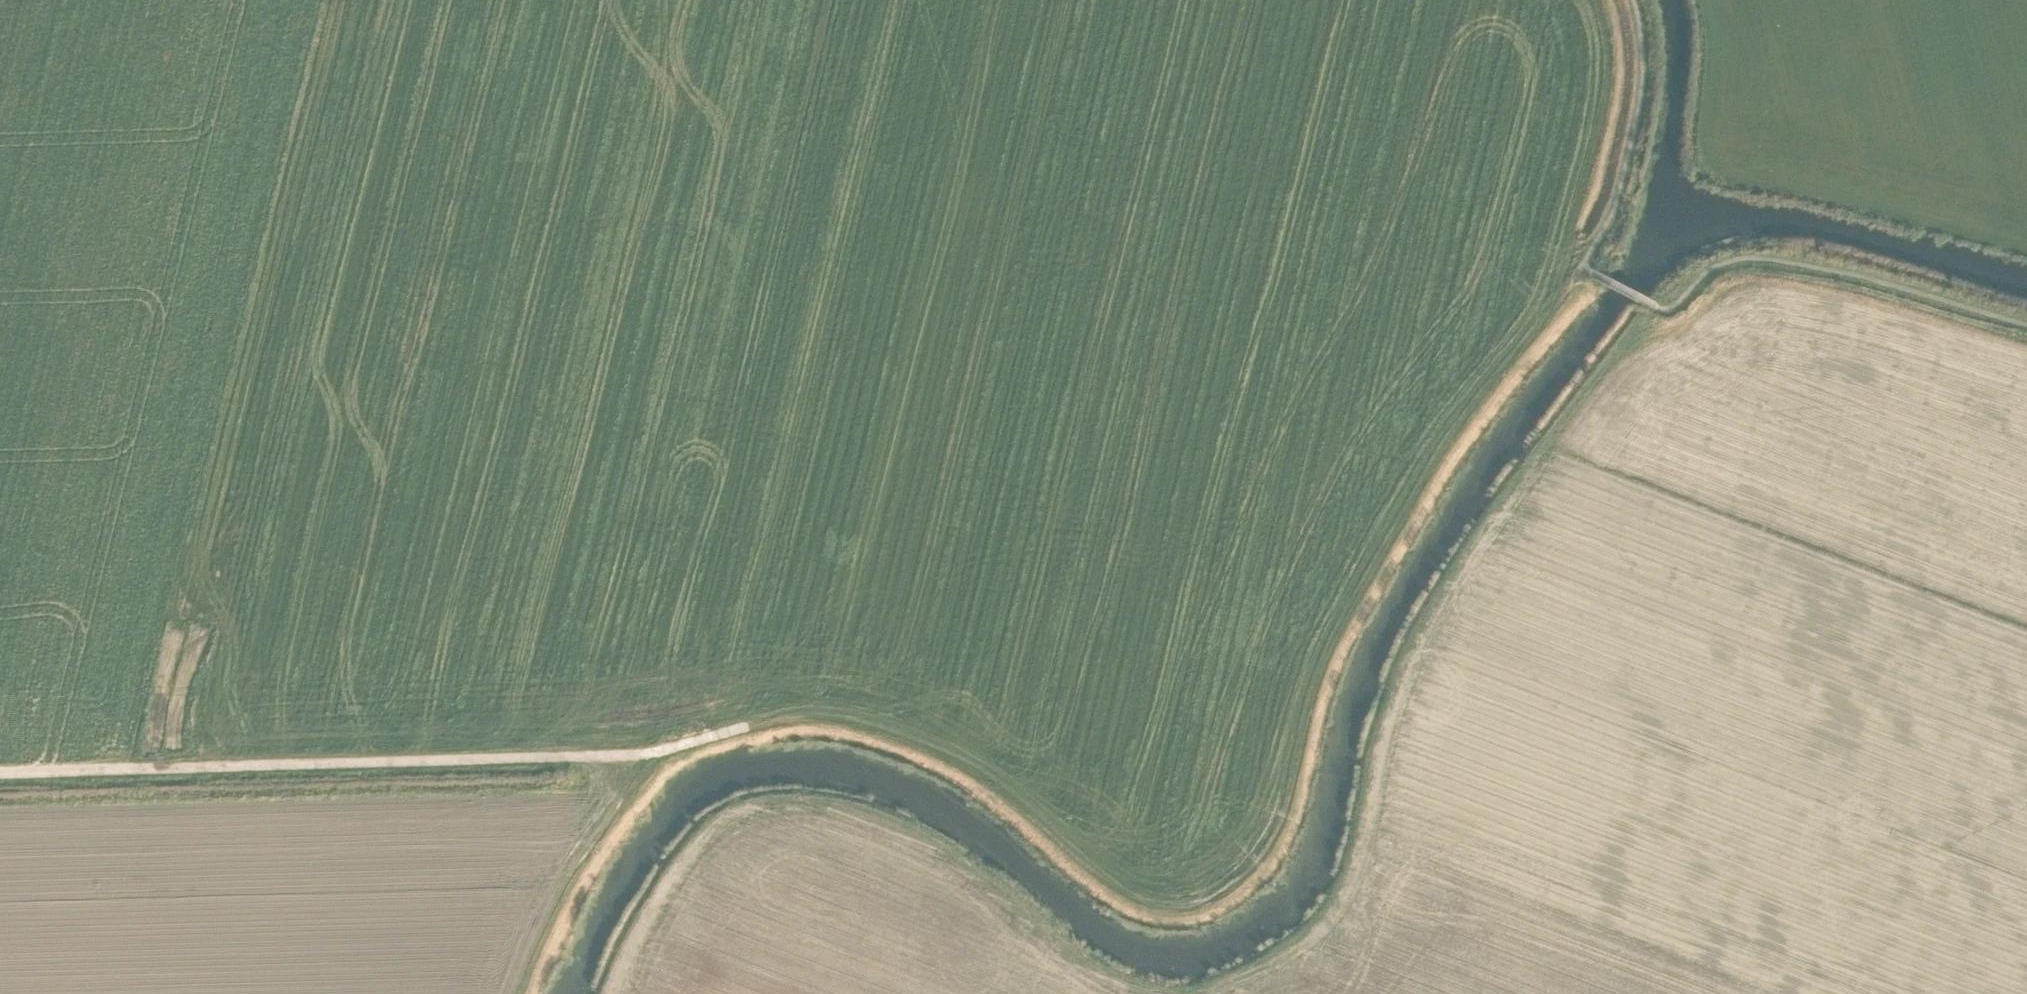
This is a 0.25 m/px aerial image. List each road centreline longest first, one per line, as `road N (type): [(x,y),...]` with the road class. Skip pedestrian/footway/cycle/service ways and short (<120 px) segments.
road 1 (track): [(743,727),(614,756),(0,773)]

